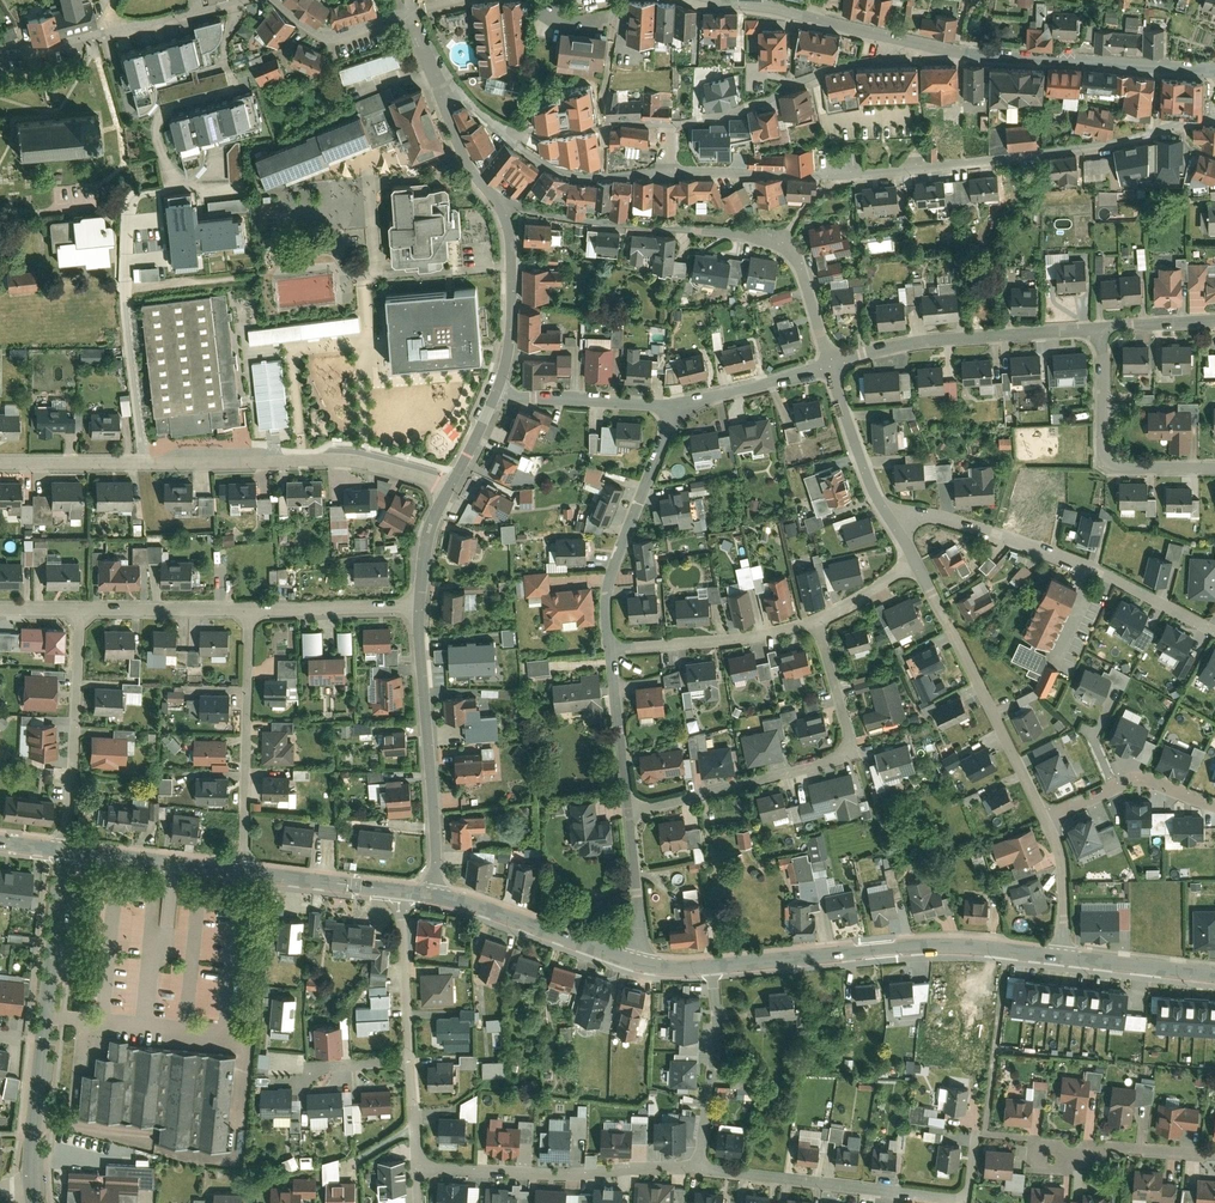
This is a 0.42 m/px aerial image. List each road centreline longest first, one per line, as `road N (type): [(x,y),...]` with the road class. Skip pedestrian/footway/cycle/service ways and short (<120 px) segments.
road 1 (residential): [(1214,117),(1114,140),(837,173),(667,170)]
road 2 (residential): [(448,488),(332,458),(0,463)]
road 3 (residential): [(497,201),(547,214),(780,240),(803,279),(829,365)]
road 4 (residential): [(814,624),(846,749),(829,763),(624,812)]
road 5 (tertiary): [(1060,957),(932,947),(712,967)]
road 6 (residential): [(1214,634),(1102,574),(955,522),(892,523)]
road 7 (residential): [(63,851),(31,1190)]
road 8 (residential): [(703,1168),(966,1200),(974,1132)]
road 9 (tertiary): [(1214,67),(1027,55),(909,36)]
road 10 (residential): [(914,562),(1045,821)]
road 11 (residential): [(420,609),(434,897)]
road 12 (residential): [(703,1168),(565,1175),(418,1164)]
road 13 (residential): [(829,365),(915,343),(1099,330)]
road 14 (residential): [(418,1164),(403,976),(411,892)]
road 15 (residential): [(242,873),(248,611)]
road 16 (residential): [(679,405),(614,562),(605,602),(608,648)]
road 17 (residential): [(1214,469),(1108,464),(1099,330)]
road 18 (residential): [(63,851),(79,613)]
road 19 (residential): [(219,0),(0,52)]
road 20 (tertiary): [(632,964),(434,897)]
road 21 (residential): [(608,648),(765,637),(814,624)]
road 22 (residential): [(712,967),(716,1032),(703,1168)]
road 23 (residential): [(497,201),(511,258),(511,328),(496,393)]
road 24 (residential): [(496,393),(679,405)]
road 25 (residential): [(1214,805),(1142,780),(1045,821)]
road 26 (tertiary): [(242,873),(63,851)]
road 27 (residential): [(420,609),(248,611)]
road 28 (residential): [(829,365),(870,488),(892,523)]
road 29 (tertiary): [(411,892),(242,873)]
road 30 (residential): [(667,170),(551,166),(523,149),(517,129)]
road 31 (residential): [(248,611),(79,613)]
road 32 (tertiary): [(909,36),(745,0)]
road 33 (residential): [(1214,1156),(1099,1147),(1048,1155)]
road 34 (residential): [(608,648),(624,812)]
road 35 (residential): [(679,405),(829,365)]
road 36 (tertiary): [(1214,974),(1060,957)]
road 37 (residential): [(624,812),(639,934),(632,964)]
road 38 (residential): [(517,129),(602,117),(667,121)]
road 39 (residential): [(909,36),(777,90)]
road 40 (residential): [(407,12),(322,32),(282,0)]
road 41 (residential): [(1045,821),(1062,879),(1060,957)]
road 42 (residential): [(438,85),(481,184),(497,201)]
road 43 (residential): [(448,488),(429,525),(420,609)]

